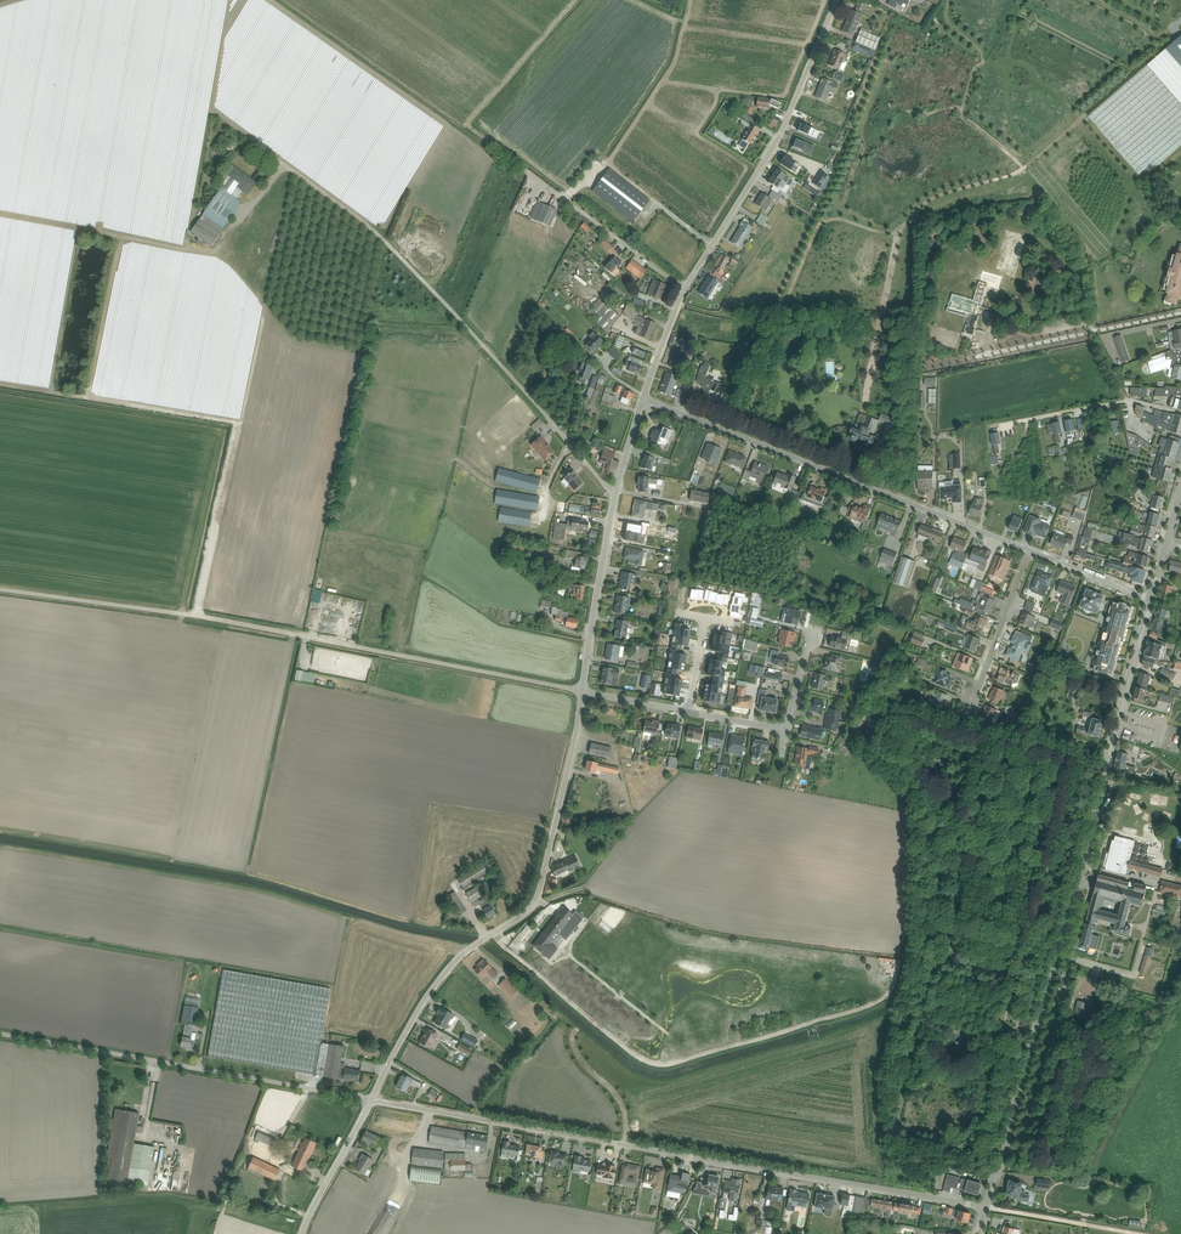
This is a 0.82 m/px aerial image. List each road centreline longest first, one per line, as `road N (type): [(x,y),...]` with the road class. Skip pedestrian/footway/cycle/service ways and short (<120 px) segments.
road 1 (track): [(678,304),(709,314),(773,313),(788,299),(824,222),(892,232),(941,195),(1022,171),(962,115),(984,61),(948,21),(950,0)]
road 2 (tertiary): [(1151,600),(986,1207)]
road 3 (unclassified): [(371,1100),(986,1207)]
road 4 (unclassified): [(582,691),(206,617),(0,589)]
road 5 (tertiary): [(582,691),(536,900),(450,967),(371,1100)]
road 6 (unclassified): [(278,159),(376,233),(616,492)]
road 7 (unclassified): [(1032,552),(644,398)]
road 8 (unclassified): [(0,1033),(371,1100)]
road 9 (tertiary): [(837,0),(774,146),(685,289)]
road 10 (track): [(822,224),(902,25)]
road 11 (track): [(1022,171),(1170,31)]
road 12 (tertiary): [(616,492),(582,691)]
road 13 (unclassified): [(528,172),(685,289)]
road 14 (residential): [(1032,552),(971,701)]
road 15 (track): [(986,1207),(1136,1233)]
road 16 (tertiary): [(371,1100),(301,1233)]
road 17 (unclassified): [(1151,600),(1032,552)]

